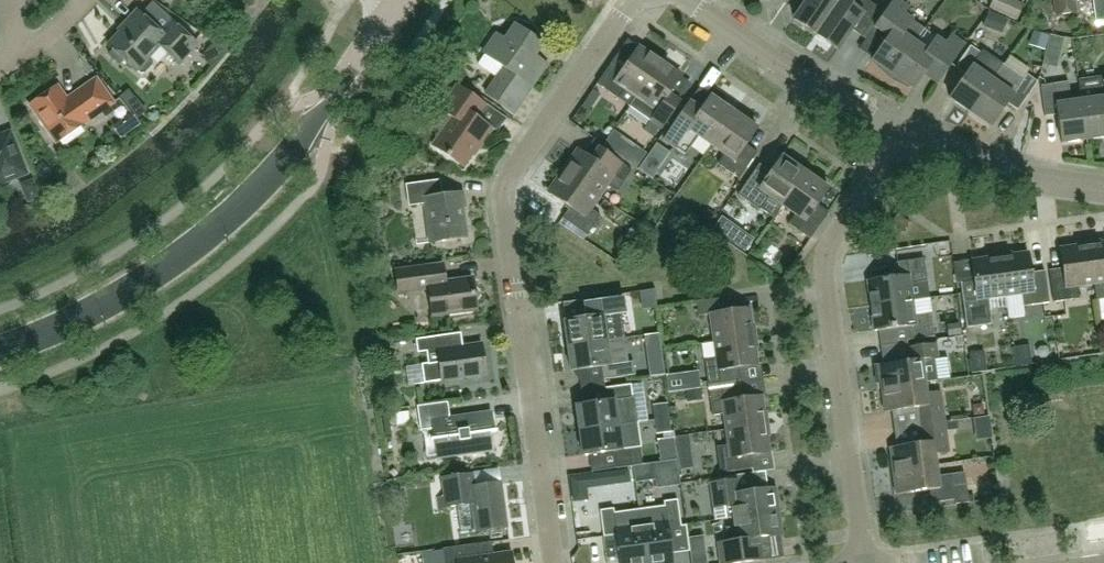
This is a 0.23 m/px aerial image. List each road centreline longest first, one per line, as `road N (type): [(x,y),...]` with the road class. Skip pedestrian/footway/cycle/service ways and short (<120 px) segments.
road 1 (residential): [(628,0),(500,192),(556,562)]
road 2 (tertiary): [(0,352),(63,331),(196,244),(274,174),(379,28)]
road 3 (residential): [(860,559),(832,286),(846,222),(901,133)]
road 4 (unclassified): [(901,133),(695,0)]
road 5 (unclassified): [(1103,180),(901,133)]

